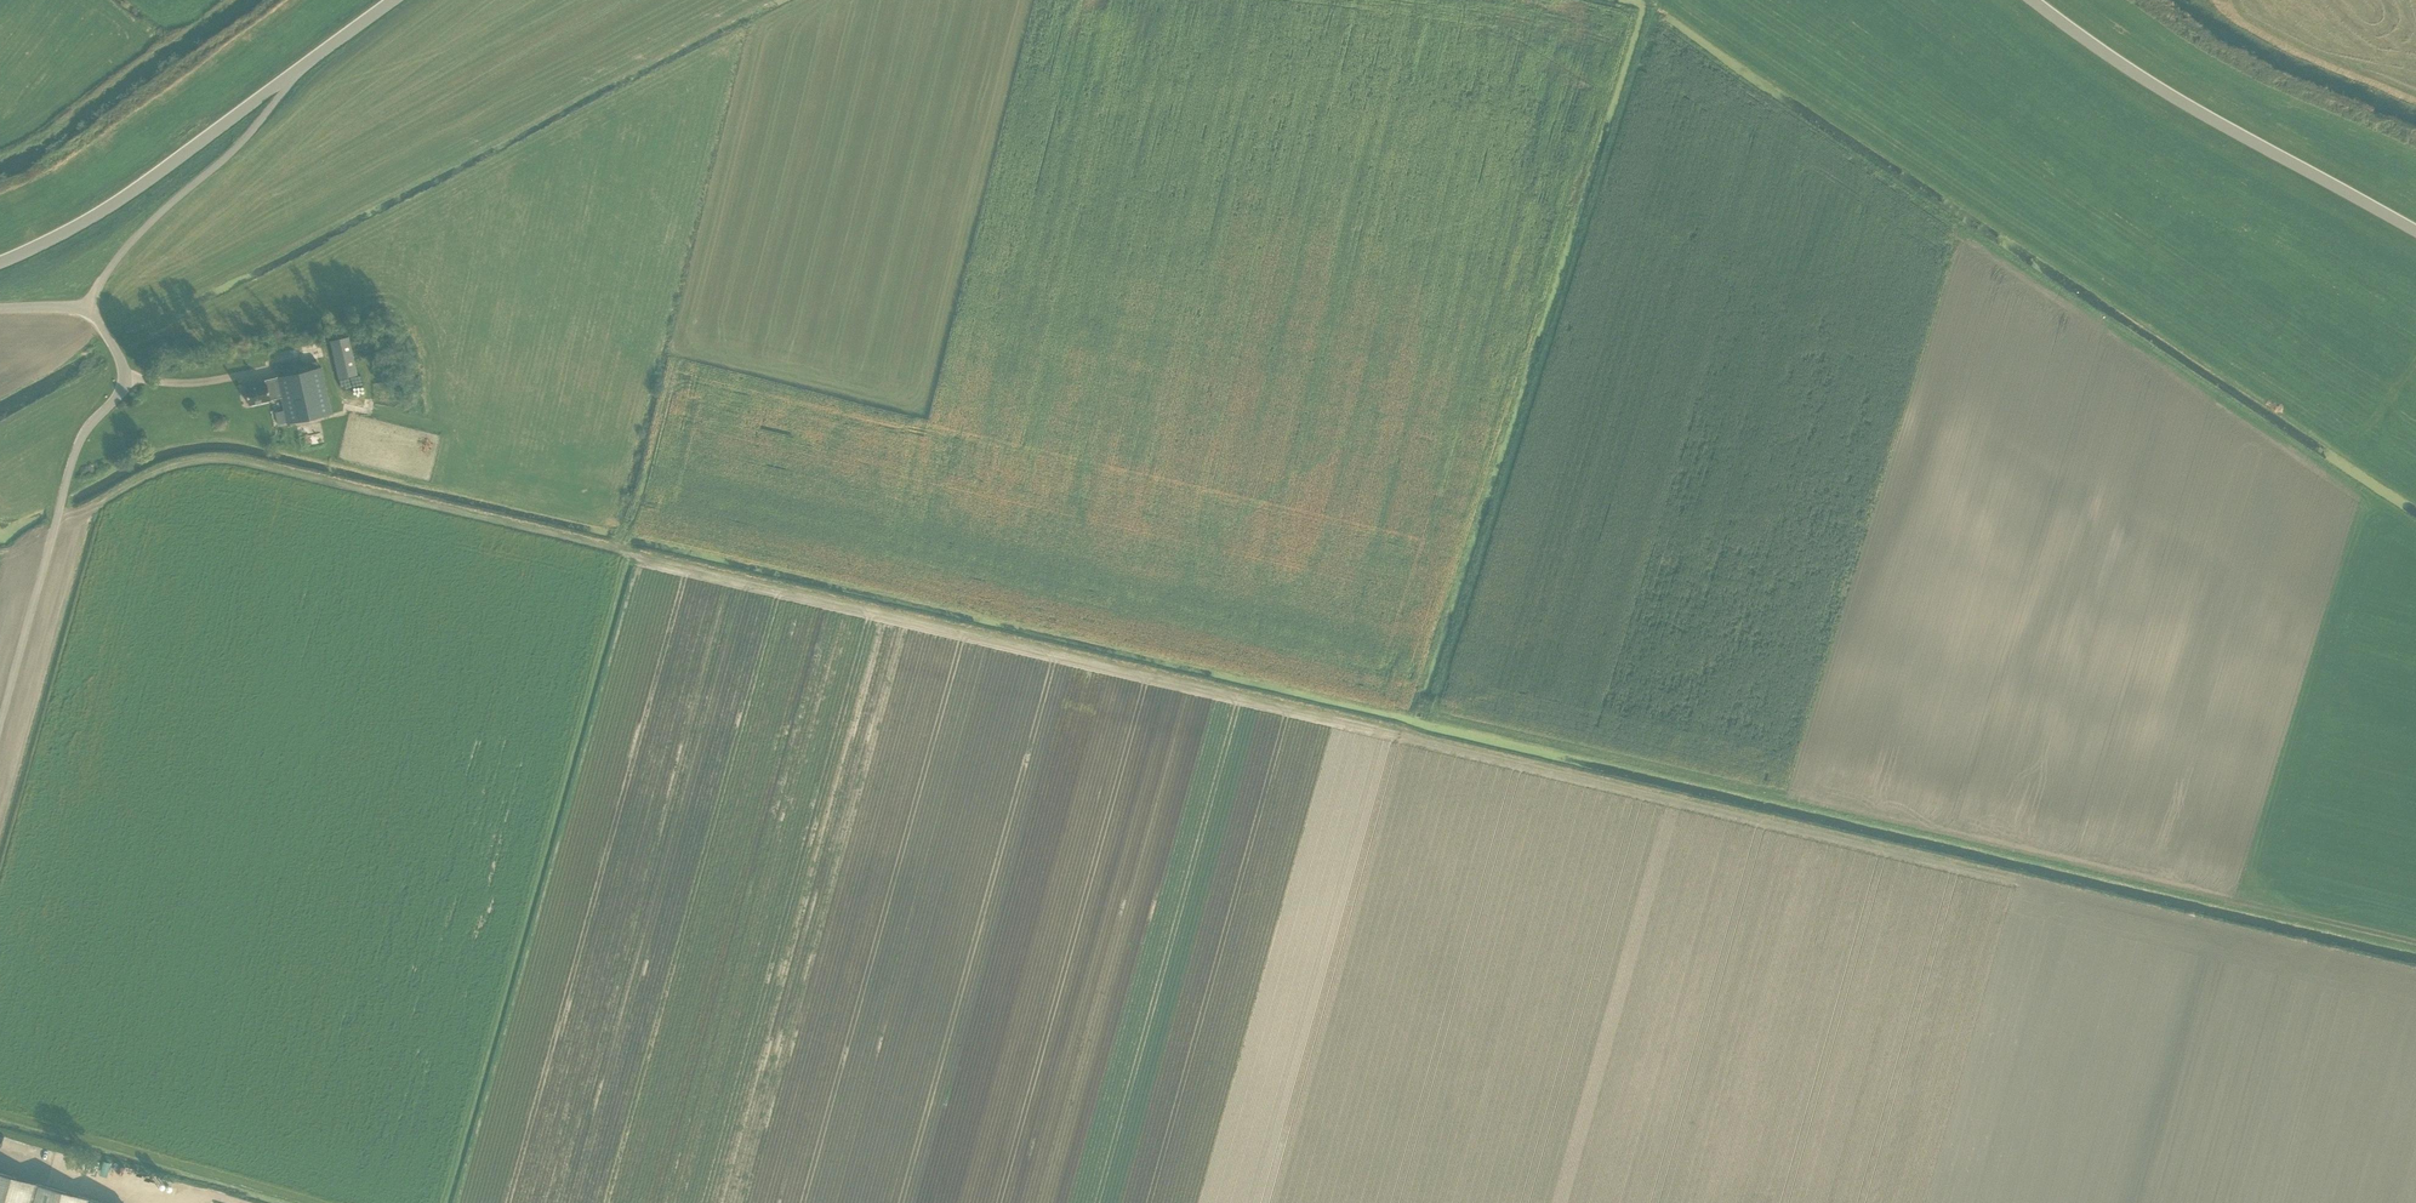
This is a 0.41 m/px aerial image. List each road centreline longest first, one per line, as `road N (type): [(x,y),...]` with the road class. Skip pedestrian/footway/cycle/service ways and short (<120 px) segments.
road 1 (unclassified): [(2415,232),(2111,61),(2030,0)]
road 2 (unclassified): [(0,720),(78,445),(126,384),(90,310)]
road 3 (unclassified): [(0,263),(101,212),(294,72)]
road 4 (unclassified): [(90,310),(119,256),(241,144),(294,72)]
road 5 (unclassified): [(394,0),(294,72)]

